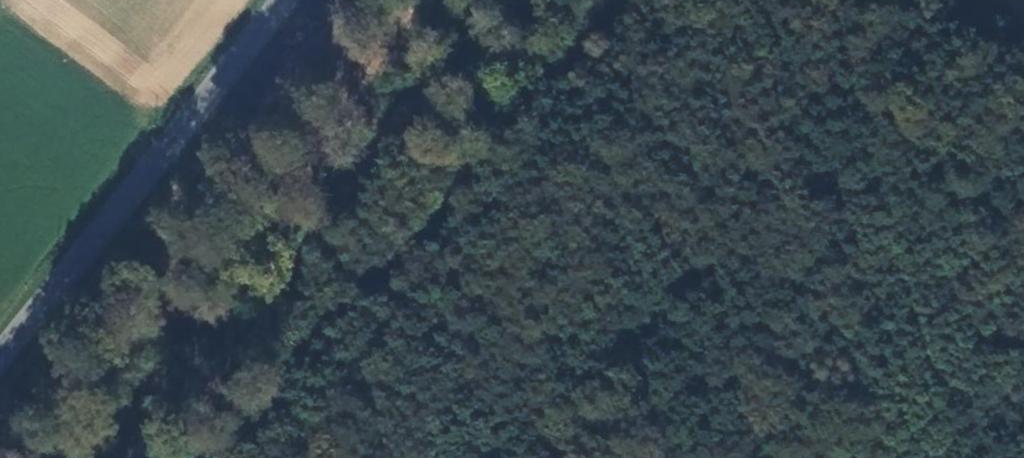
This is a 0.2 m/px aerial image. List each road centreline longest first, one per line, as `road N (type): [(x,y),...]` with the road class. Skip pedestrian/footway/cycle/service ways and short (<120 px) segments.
road 1 (secondary): [(0,361),(283,0)]

